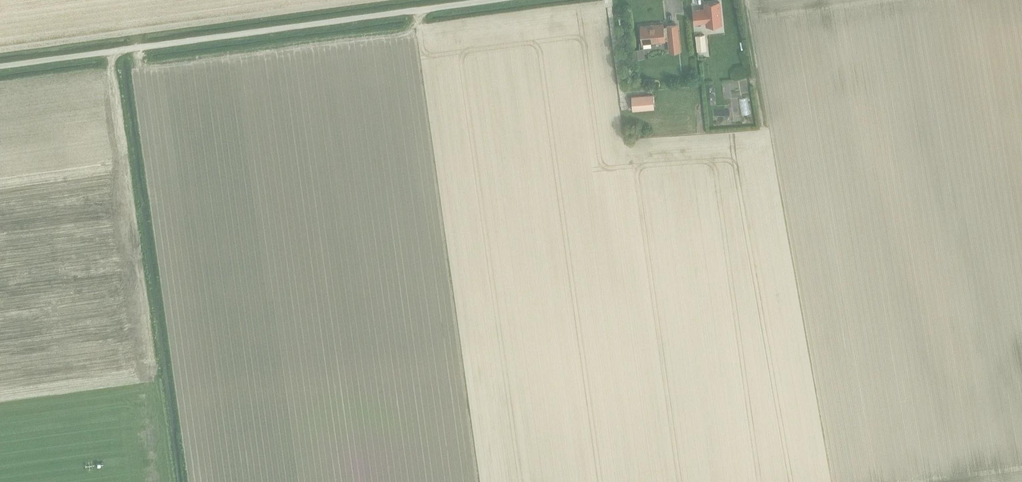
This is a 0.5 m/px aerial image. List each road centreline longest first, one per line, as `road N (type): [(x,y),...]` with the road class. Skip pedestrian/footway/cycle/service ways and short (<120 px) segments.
road 1 (track): [(112,51),(169,481)]
road 2 (track): [(393,13),(0,66)]
road 3 (track): [(765,127),(745,0)]

